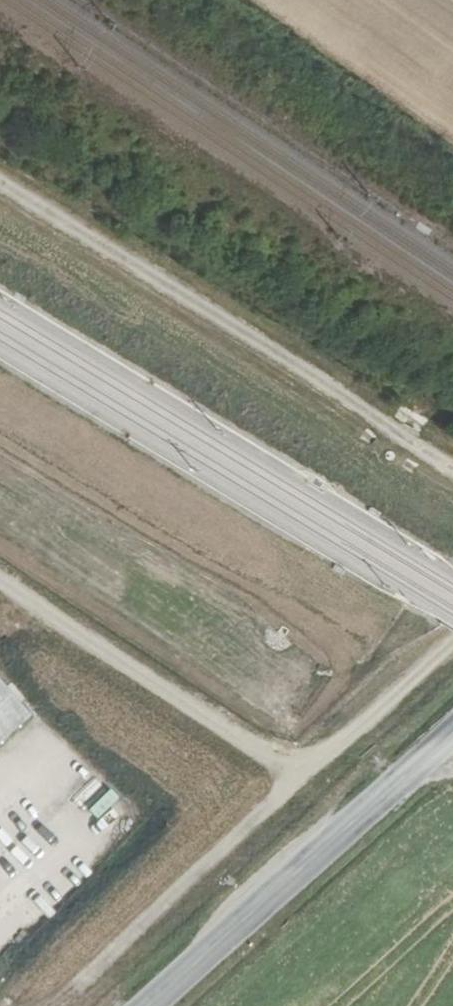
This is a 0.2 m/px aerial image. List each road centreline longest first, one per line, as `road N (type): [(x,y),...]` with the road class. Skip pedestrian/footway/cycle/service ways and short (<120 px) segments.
road 1 (track): [(452,631),(47,1005)]
road 2 (track): [(452,465),(0,177)]
road 3 (tertiary): [(152,1005),(452,736)]
road 4 (track): [(296,777),(0,578)]

